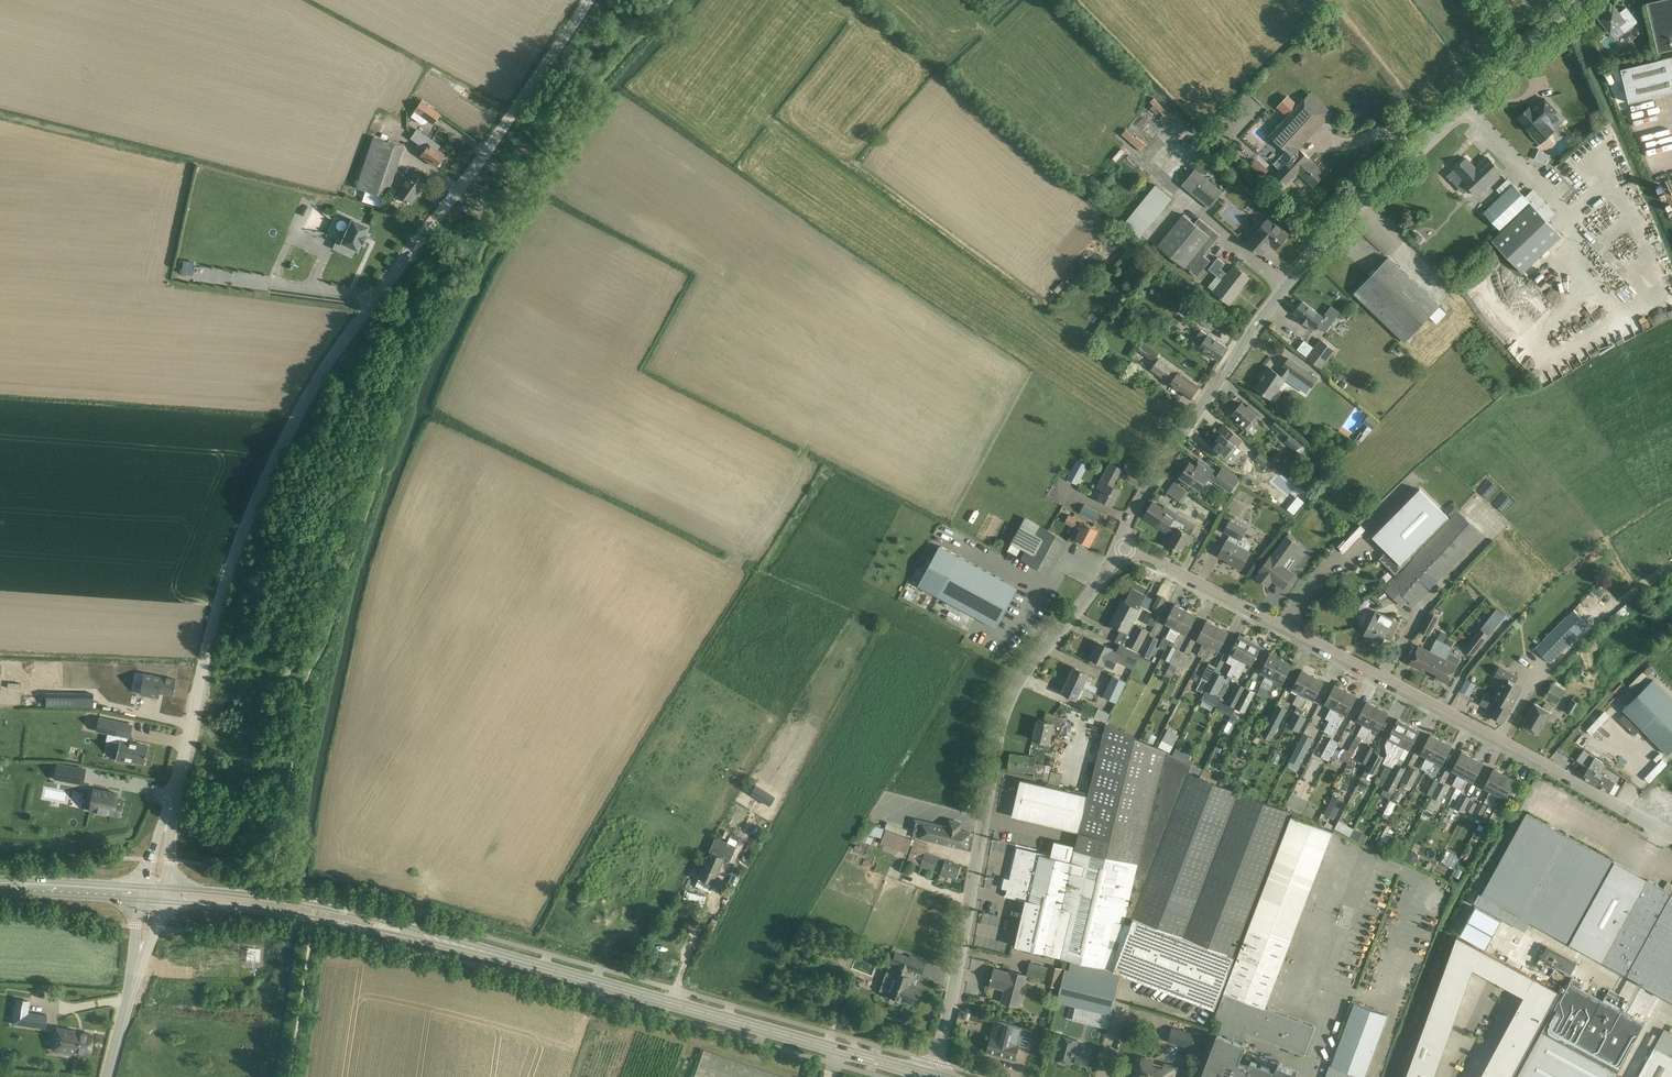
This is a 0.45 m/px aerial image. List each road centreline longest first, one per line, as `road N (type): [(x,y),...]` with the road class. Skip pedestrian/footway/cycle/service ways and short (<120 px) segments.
road 1 (unclassified): [(172,814),(239,535),(301,409),(589,0)]
road 2 (unclassified): [(1579,0),(1365,197),(1296,277),(1155,476),(1123,549)]
road 3 (unclassified): [(1671,835),(1123,549)]
road 4 (unclassified): [(931,1076),(1005,707),(1020,676),(1123,549)]
road 5 (secondary): [(931,1076),(524,962)]
road 6 (secondary): [(163,901),(281,913),(524,962)]
road 7 (secondary): [(524,962),(314,904),(168,888)]
road 8 (secondary): [(141,886),(0,880)]
road 9 (secondary): [(0,892),(139,900)]

